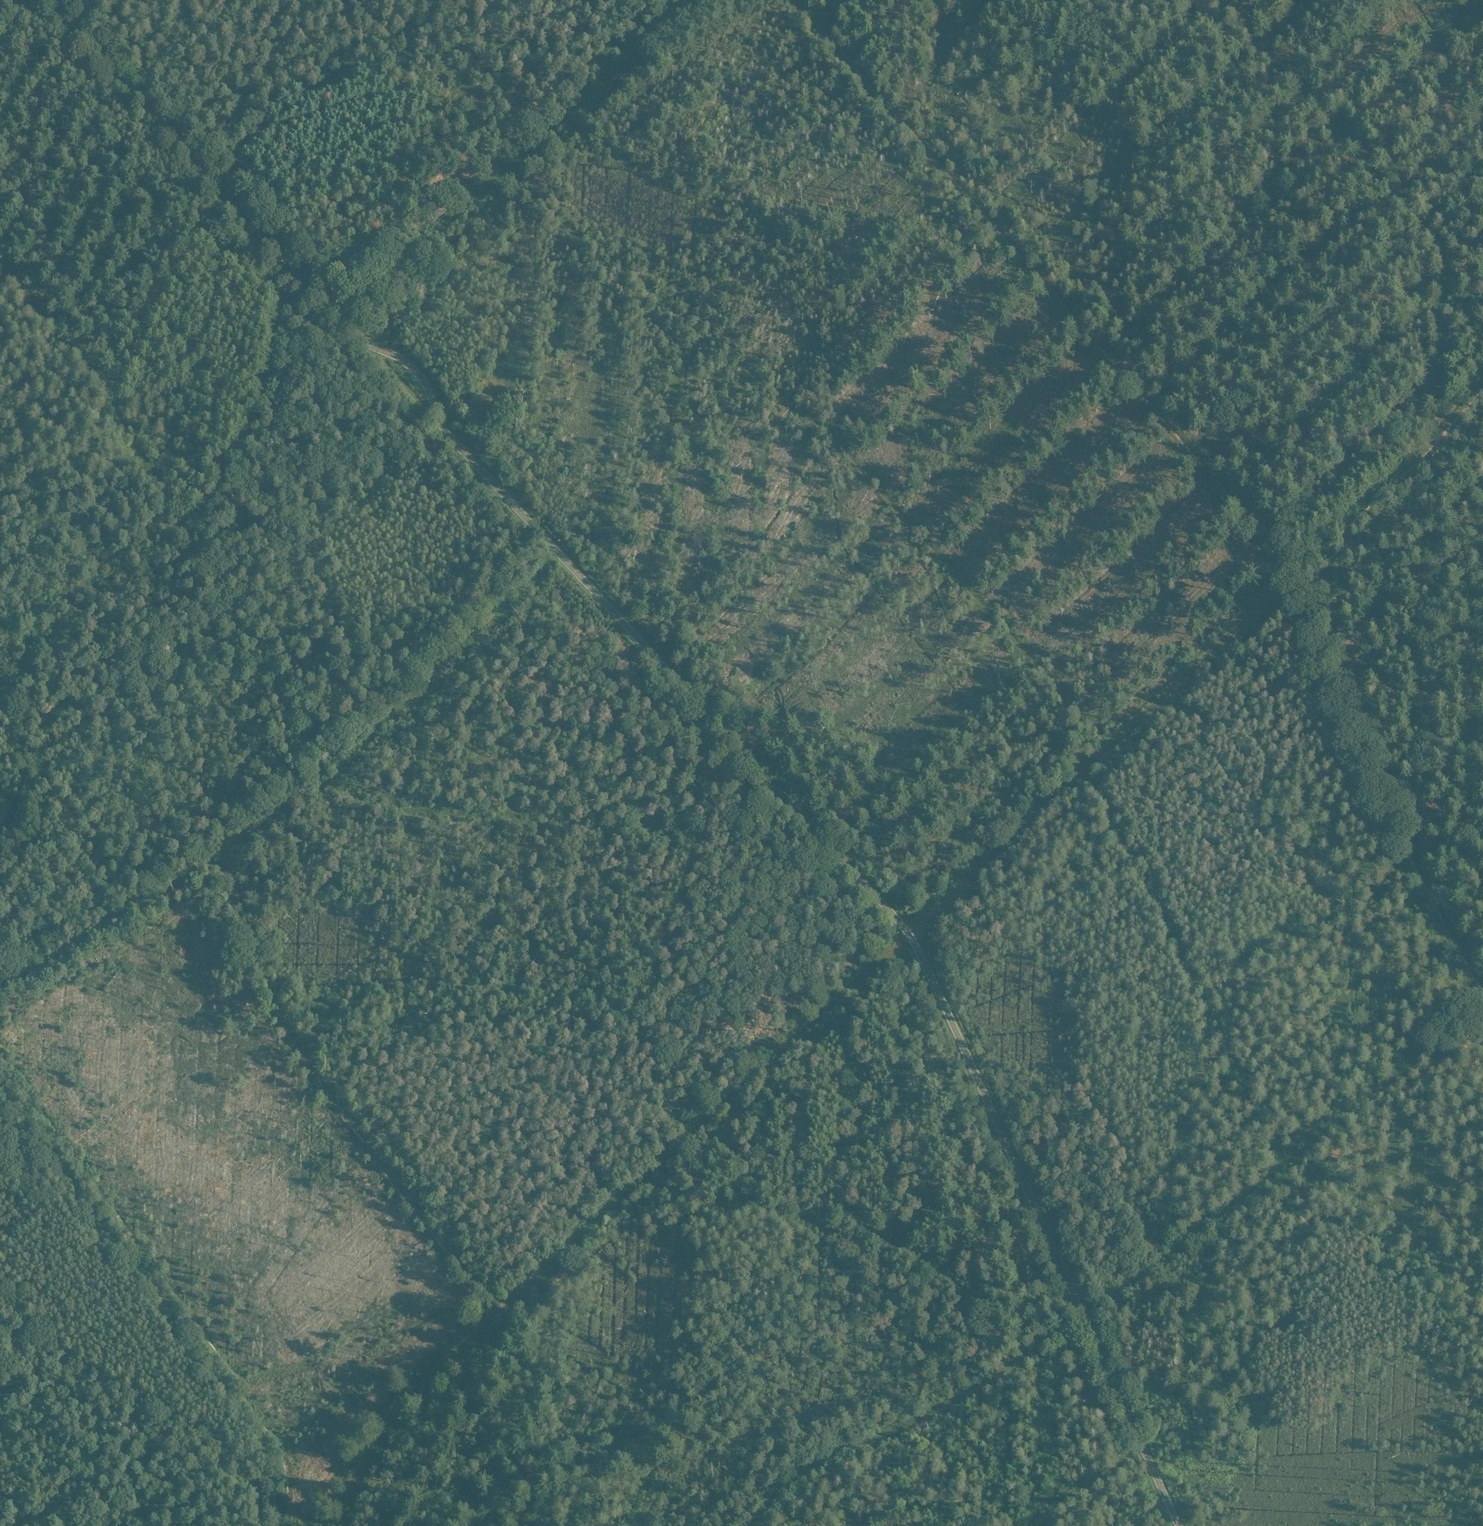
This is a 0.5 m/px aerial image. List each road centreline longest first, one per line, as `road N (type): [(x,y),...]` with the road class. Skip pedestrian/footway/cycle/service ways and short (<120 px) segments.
road 1 (track): [(1482,393),(911,937),(444,1346),(385,1412),(325,1525)]
road 2 (track): [(770,0),(1285,583),(1373,796),(1462,979),(1482,1006)]

